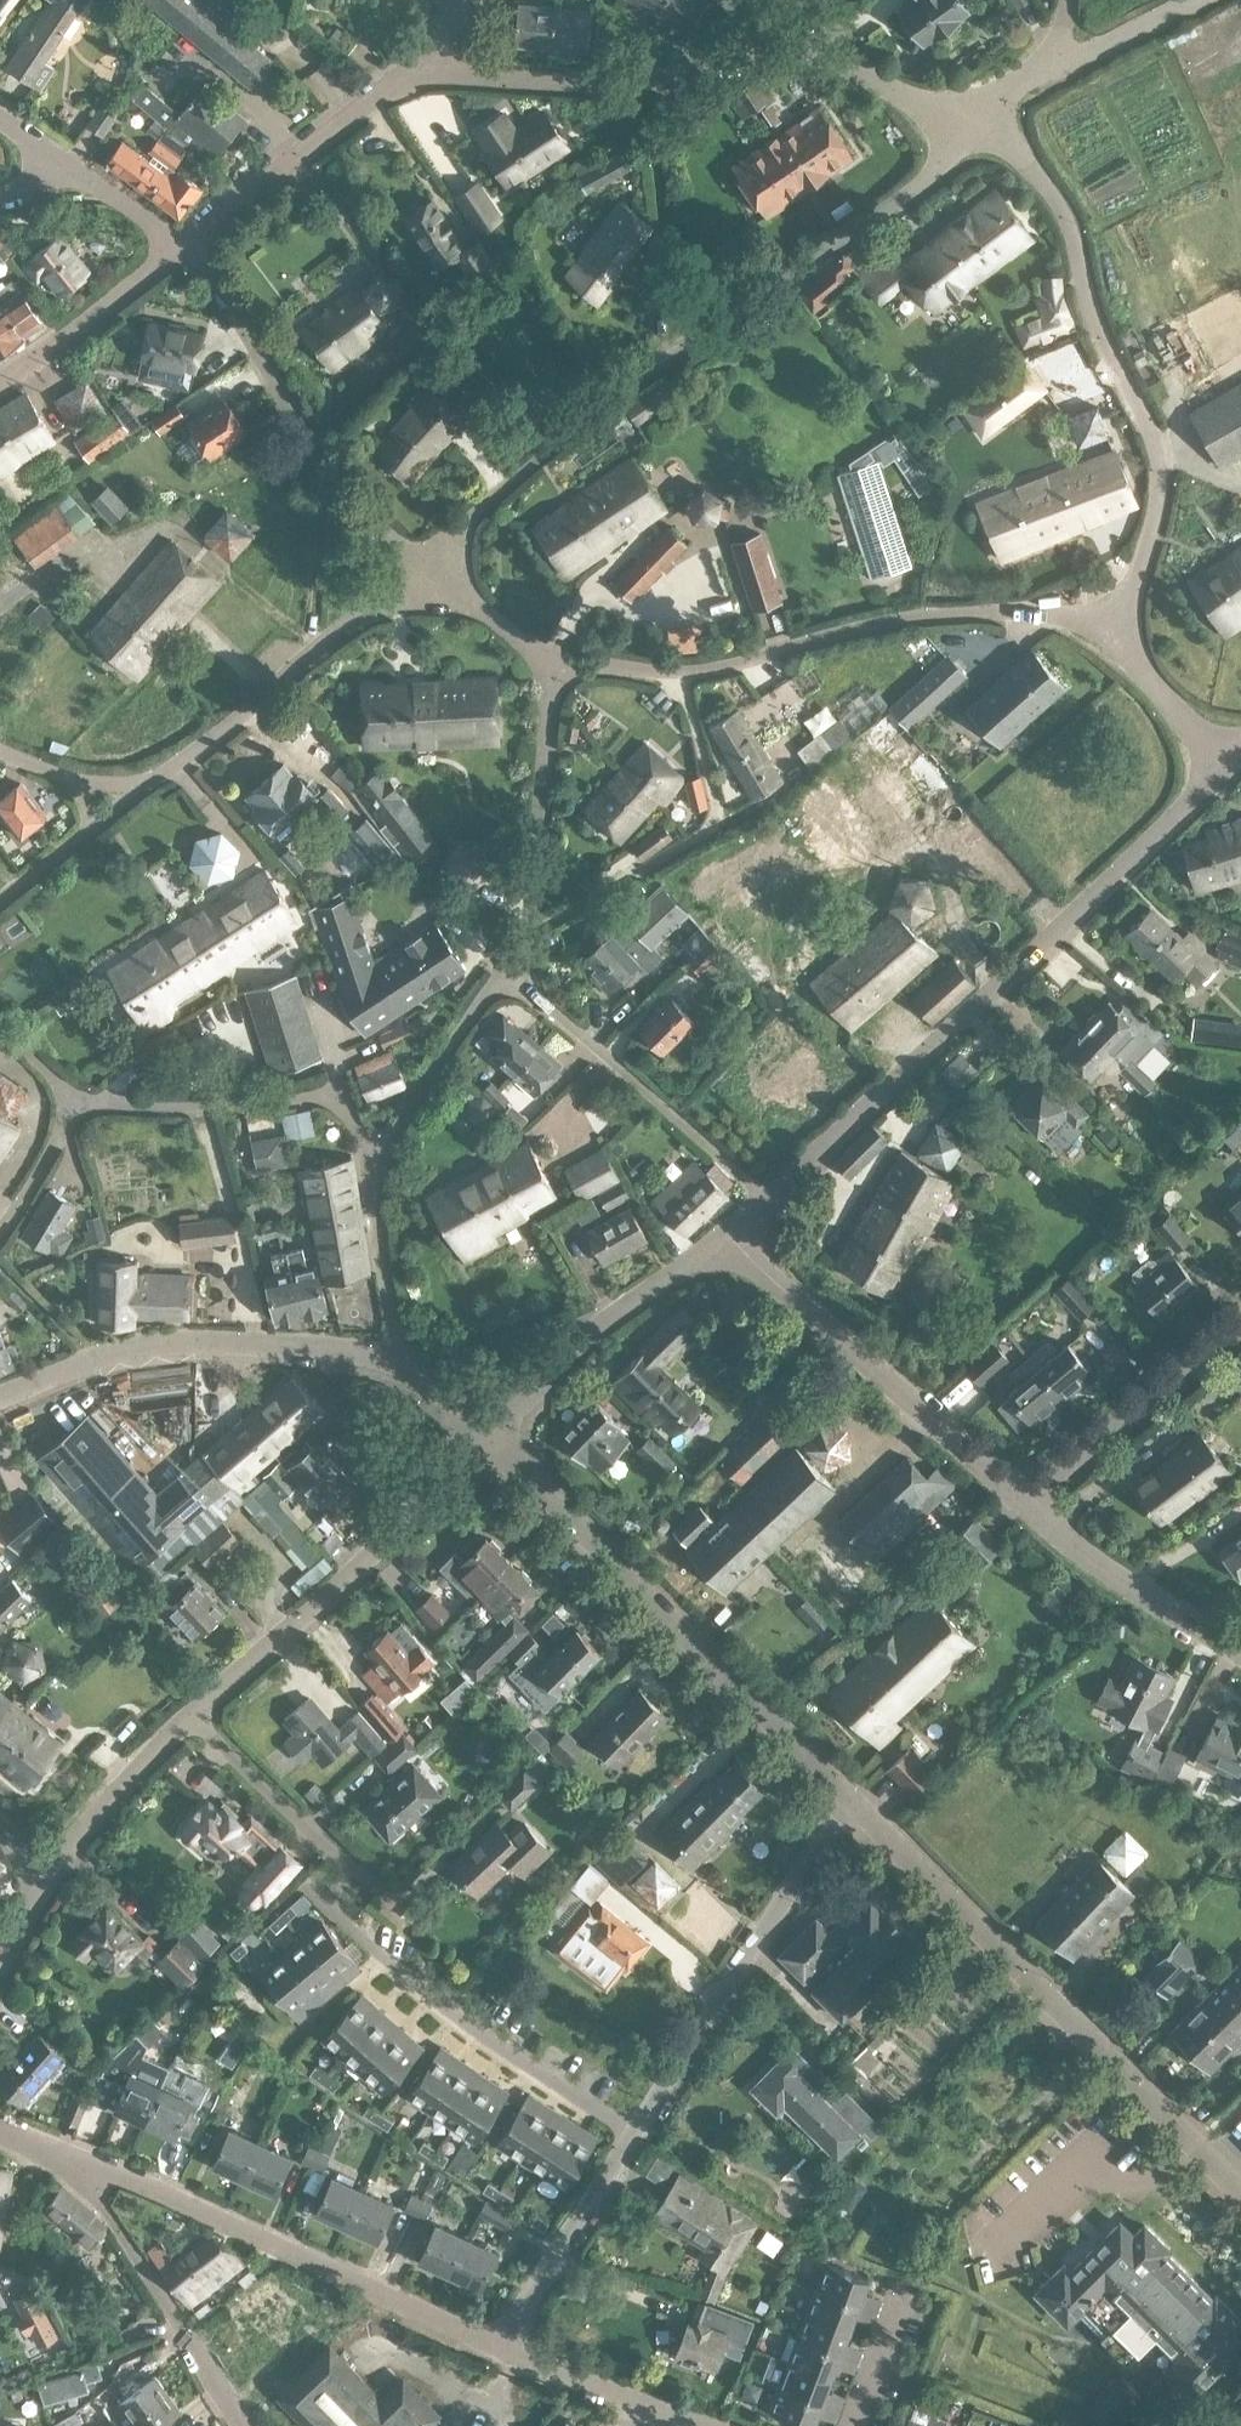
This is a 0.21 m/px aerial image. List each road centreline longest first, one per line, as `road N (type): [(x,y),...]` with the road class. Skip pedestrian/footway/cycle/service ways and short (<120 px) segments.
road 1 (residential): [(430,572),(567,432),(779,287),(955,152),(992,109)]
road 2 (residential): [(764,1199),(960,1032),(1232,759)]
road 3 (residential): [(1117,634),(1026,611),(963,610),(890,617),(680,671),(551,656)]
road 4 (residential): [(1117,634),(1161,488),(1154,443),(1081,303),(1058,217),(992,109)]
road 5 (residential): [(1240,2176),(849,1799)]
road 6 (residential): [(849,1799),(492,1437)]
road 7 (residential): [(497,2349),(84,2159)]
road 8 (residential): [(430,572),(323,476),(209,260),(191,242)]
road 9 (residential): [(0,1400),(89,1357),(192,1339),(324,1346),(399,1361)]
road 10 (residential): [(190,1716),(492,1437)]
road 11 (residential): [(420,68),(615,83),(829,60)]
road 12 (track): [(680,671),(716,829),(530,935),(514,963)]
road 13 (residential): [(1022,1502),(722,1235)]
road 14 (residential): [(633,2123),(849,1799)]
road 15 (residential): [(150,780),(373,607),(430,572)]
road 16 (residential): [(764,1199),(514,963)]
road 17 (residential): [(374,1159),(344,1103),(321,1093),(212,1105),(83,1099)]
road 18 (residential): [(633,2123),(365,1955)]
road 19 (residential): [(247,2425),(106,2208),(84,2159)]
road 20 (residential): [(514,963),(543,801),(551,656)]
road 21 (residential): [(492,1437),(621,1307),(722,1235)]
road 22 (residential): [(191,242),(420,68)]
road 23 (residential): [(1022,1502),(1240,1324)]
road 24 (residential): [(1240,1650),(1116,1575),(1022,1502)]
road 25 (residential): [(497,2349),(633,2123)]
road 26 (track): [(205,1105),(266,1343)]
road 27 (residential): [(374,1159),(460,1026),(514,963)]
road 28 (residential): [(0,379),(191,242)]
road 29 (residential): [(43,1880),(190,1716)]
road 30 (residential): [(703,2425),(497,2349)]
road 31 (residential): [(342,1874),(190,1716)]
road 32 (residential): [(399,1361),(374,1159)]
road 33 (track): [(323,476),(310,656)]
road 34 (residential): [(829,60),(876,92),(929,109),(992,109)]
road 35 (residential): [(1232,759),(1161,695),(1117,634)]
road 36 (residential): [(0,1235),(83,1099)]
road 37 (residential): [(191,242),(56,161)]
road 38 (residential): [(551,656),(430,572)]
road 39 (residential): [(849,2425),(900,2289)]
road 40 (residential): [(1068,66),(1194,0)]

